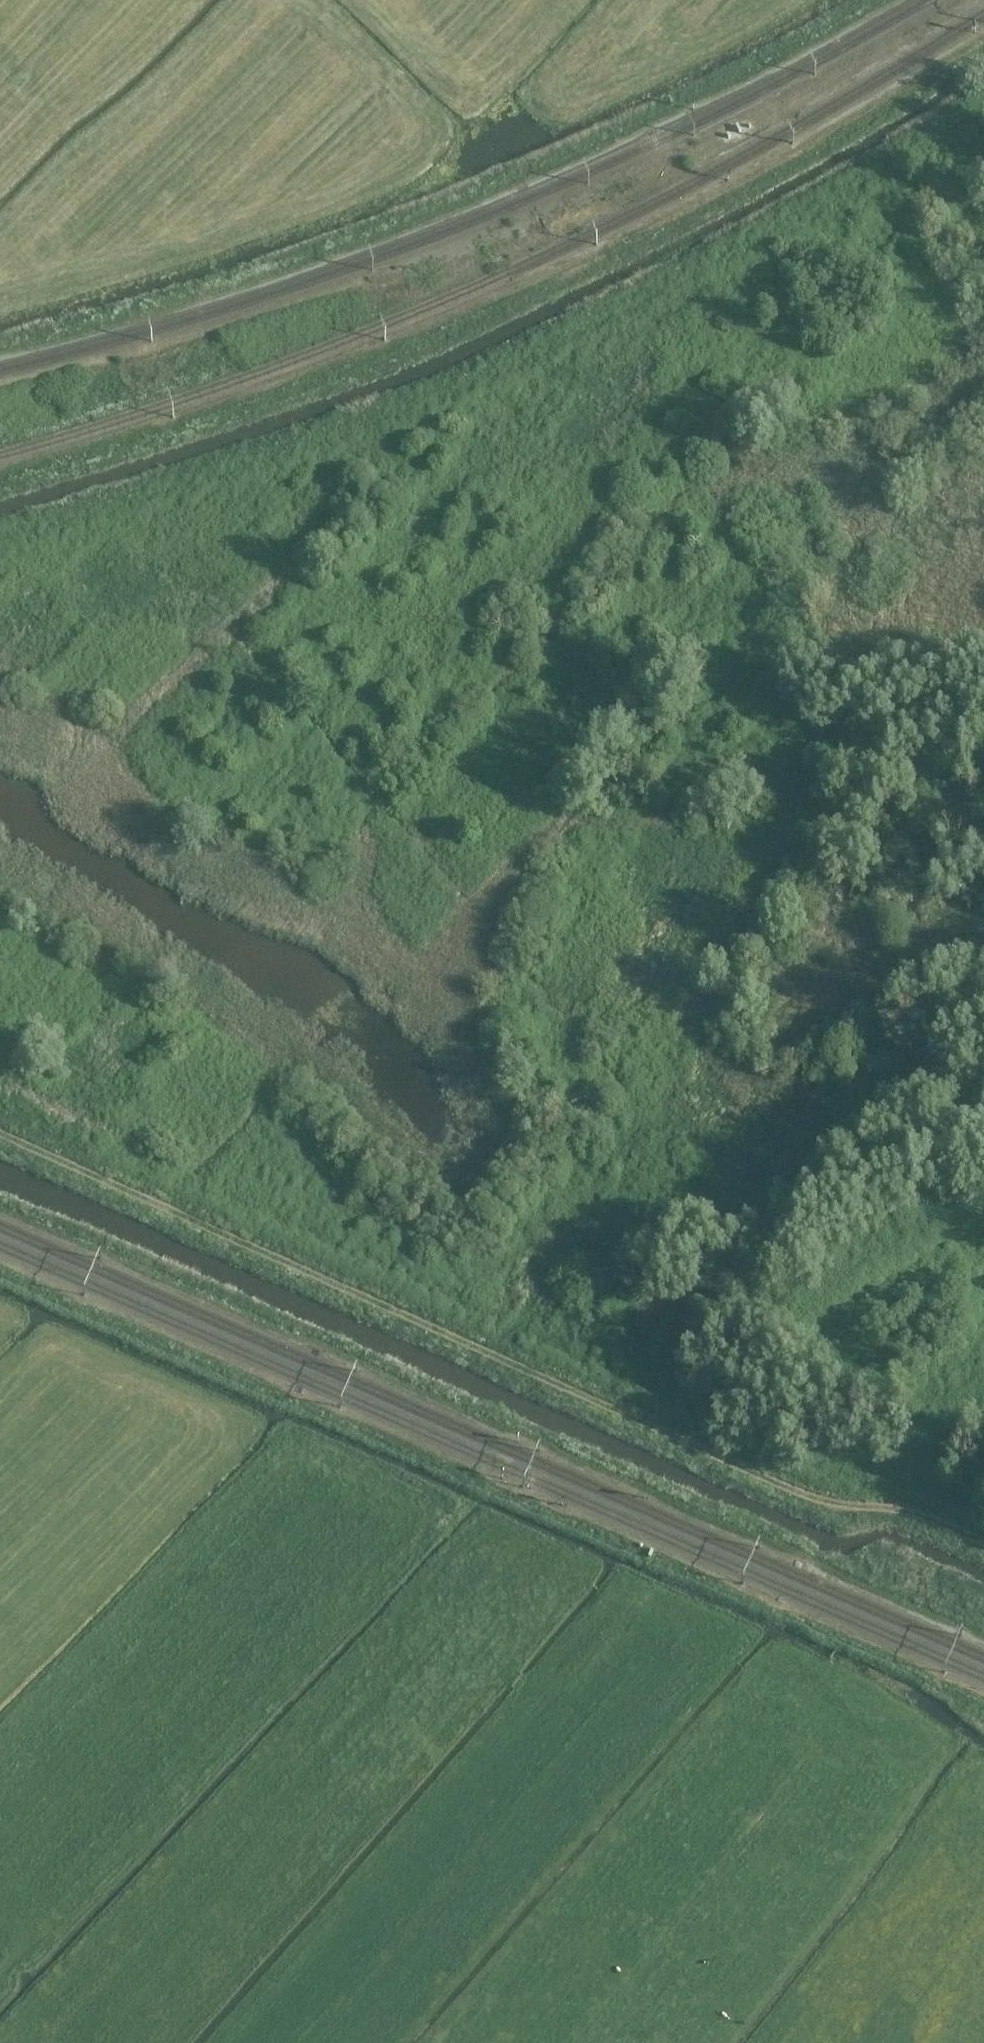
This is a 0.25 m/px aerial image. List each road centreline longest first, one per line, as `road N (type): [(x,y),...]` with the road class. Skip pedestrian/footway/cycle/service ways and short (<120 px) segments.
road 1 (track): [(983,1542),(919,1513),(807,1497),(0,1132)]

